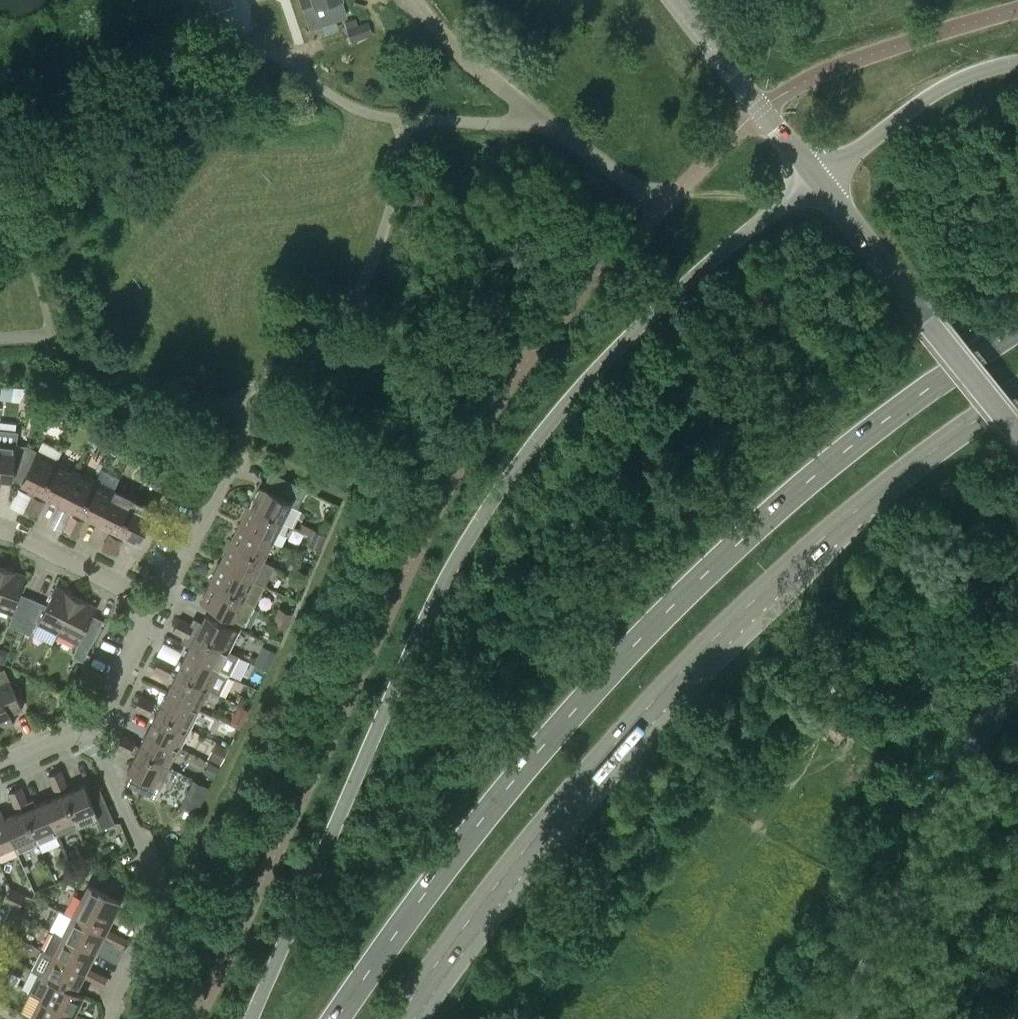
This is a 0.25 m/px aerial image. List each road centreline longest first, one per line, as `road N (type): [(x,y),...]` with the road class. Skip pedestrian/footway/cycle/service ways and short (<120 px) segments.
road 1 (secondary): [(818,178),(745,231),(590,376),(481,517),(420,629),(250,1018)]
road 2 (secondary): [(1017,328),(825,470),(611,671),(456,849),(335,1018)]
road 3 (secondary): [(398,1018),(661,694),(880,490),(1017,386)]
road 4 (unclassified): [(759,109),(661,209),(457,48),(415,0)]
road 5 (tertiary): [(844,1018),(1017,660)]
road 6 (tertiary): [(1017,431),(818,178)]
road 7 (residential): [(90,729),(152,859),(159,899),(105,1018)]
road 8 (secondary): [(1017,62),(944,88),(818,178)]
road 9 (residential): [(240,462),(169,591),(141,605)]
road 10 (residential): [(141,605),(131,591),(0,531)]
road 11 (tertiary): [(759,109),(673,0)]
road 12 (residential): [(90,729),(142,621),(141,605)]

